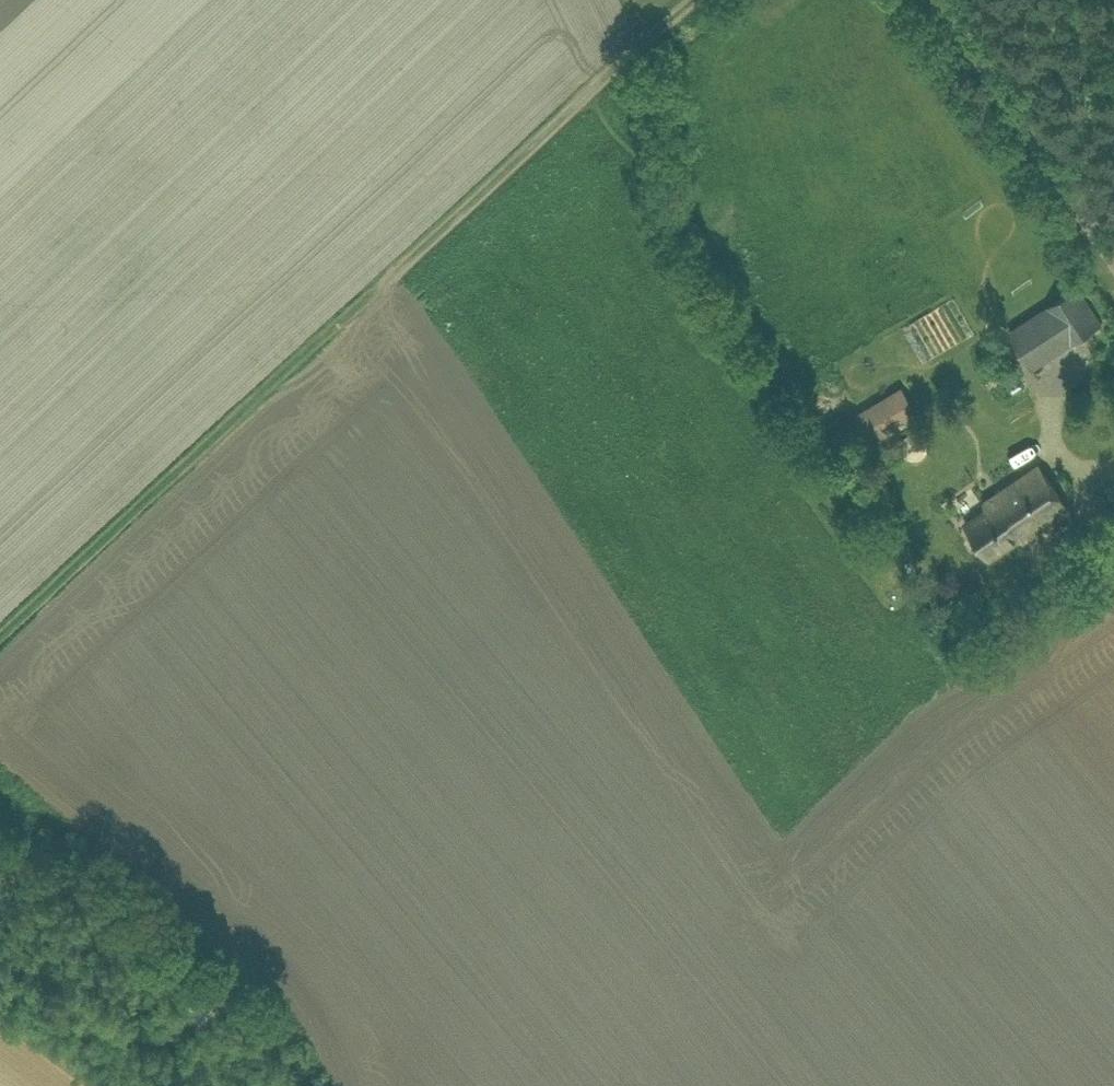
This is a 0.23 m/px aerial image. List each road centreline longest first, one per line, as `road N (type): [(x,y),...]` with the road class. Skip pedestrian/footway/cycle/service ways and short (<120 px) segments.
road 1 (unclassified): [(1113,254),(945,0)]

